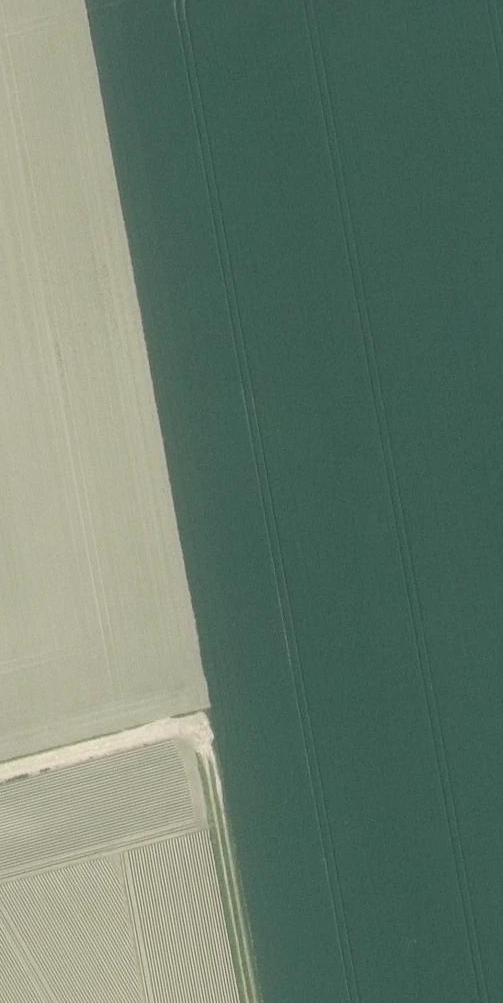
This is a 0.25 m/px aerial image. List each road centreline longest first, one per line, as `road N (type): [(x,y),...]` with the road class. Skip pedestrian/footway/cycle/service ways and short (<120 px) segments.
road 1 (track): [(0,775),(178,731),(198,736),(209,758),(252,1002)]

